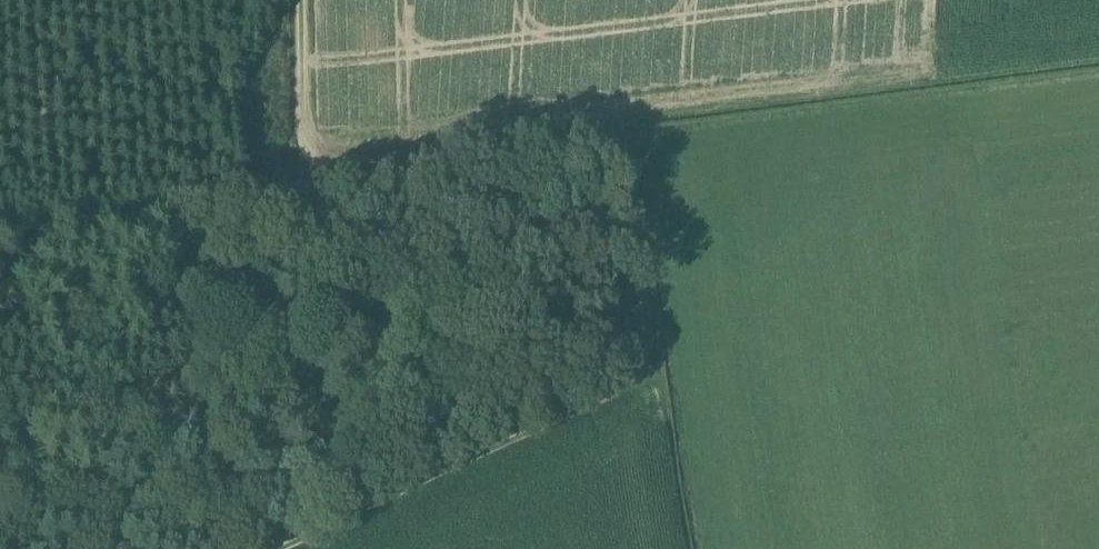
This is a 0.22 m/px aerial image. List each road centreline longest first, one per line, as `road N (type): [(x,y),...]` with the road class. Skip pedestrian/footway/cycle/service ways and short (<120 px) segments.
road 1 (track): [(646,373),(629,185),(605,138),(336,171),(298,162),(296,0)]
road 2 (track): [(653,162),(709,548)]
road 3 (track): [(298,162),(273,181),(58,234),(0,241)]

